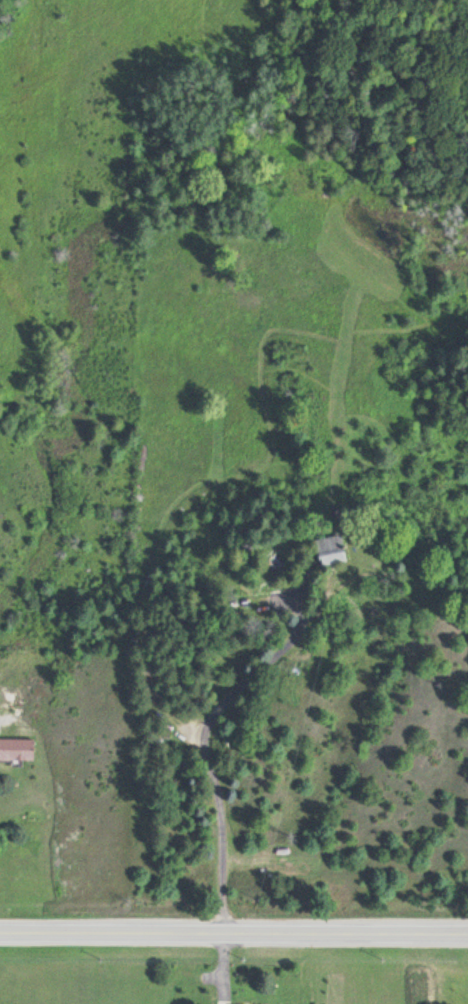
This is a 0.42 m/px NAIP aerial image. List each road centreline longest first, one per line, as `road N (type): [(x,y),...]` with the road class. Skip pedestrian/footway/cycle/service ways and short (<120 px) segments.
road 1 (tertiary): [(0,933),(467,932)]

